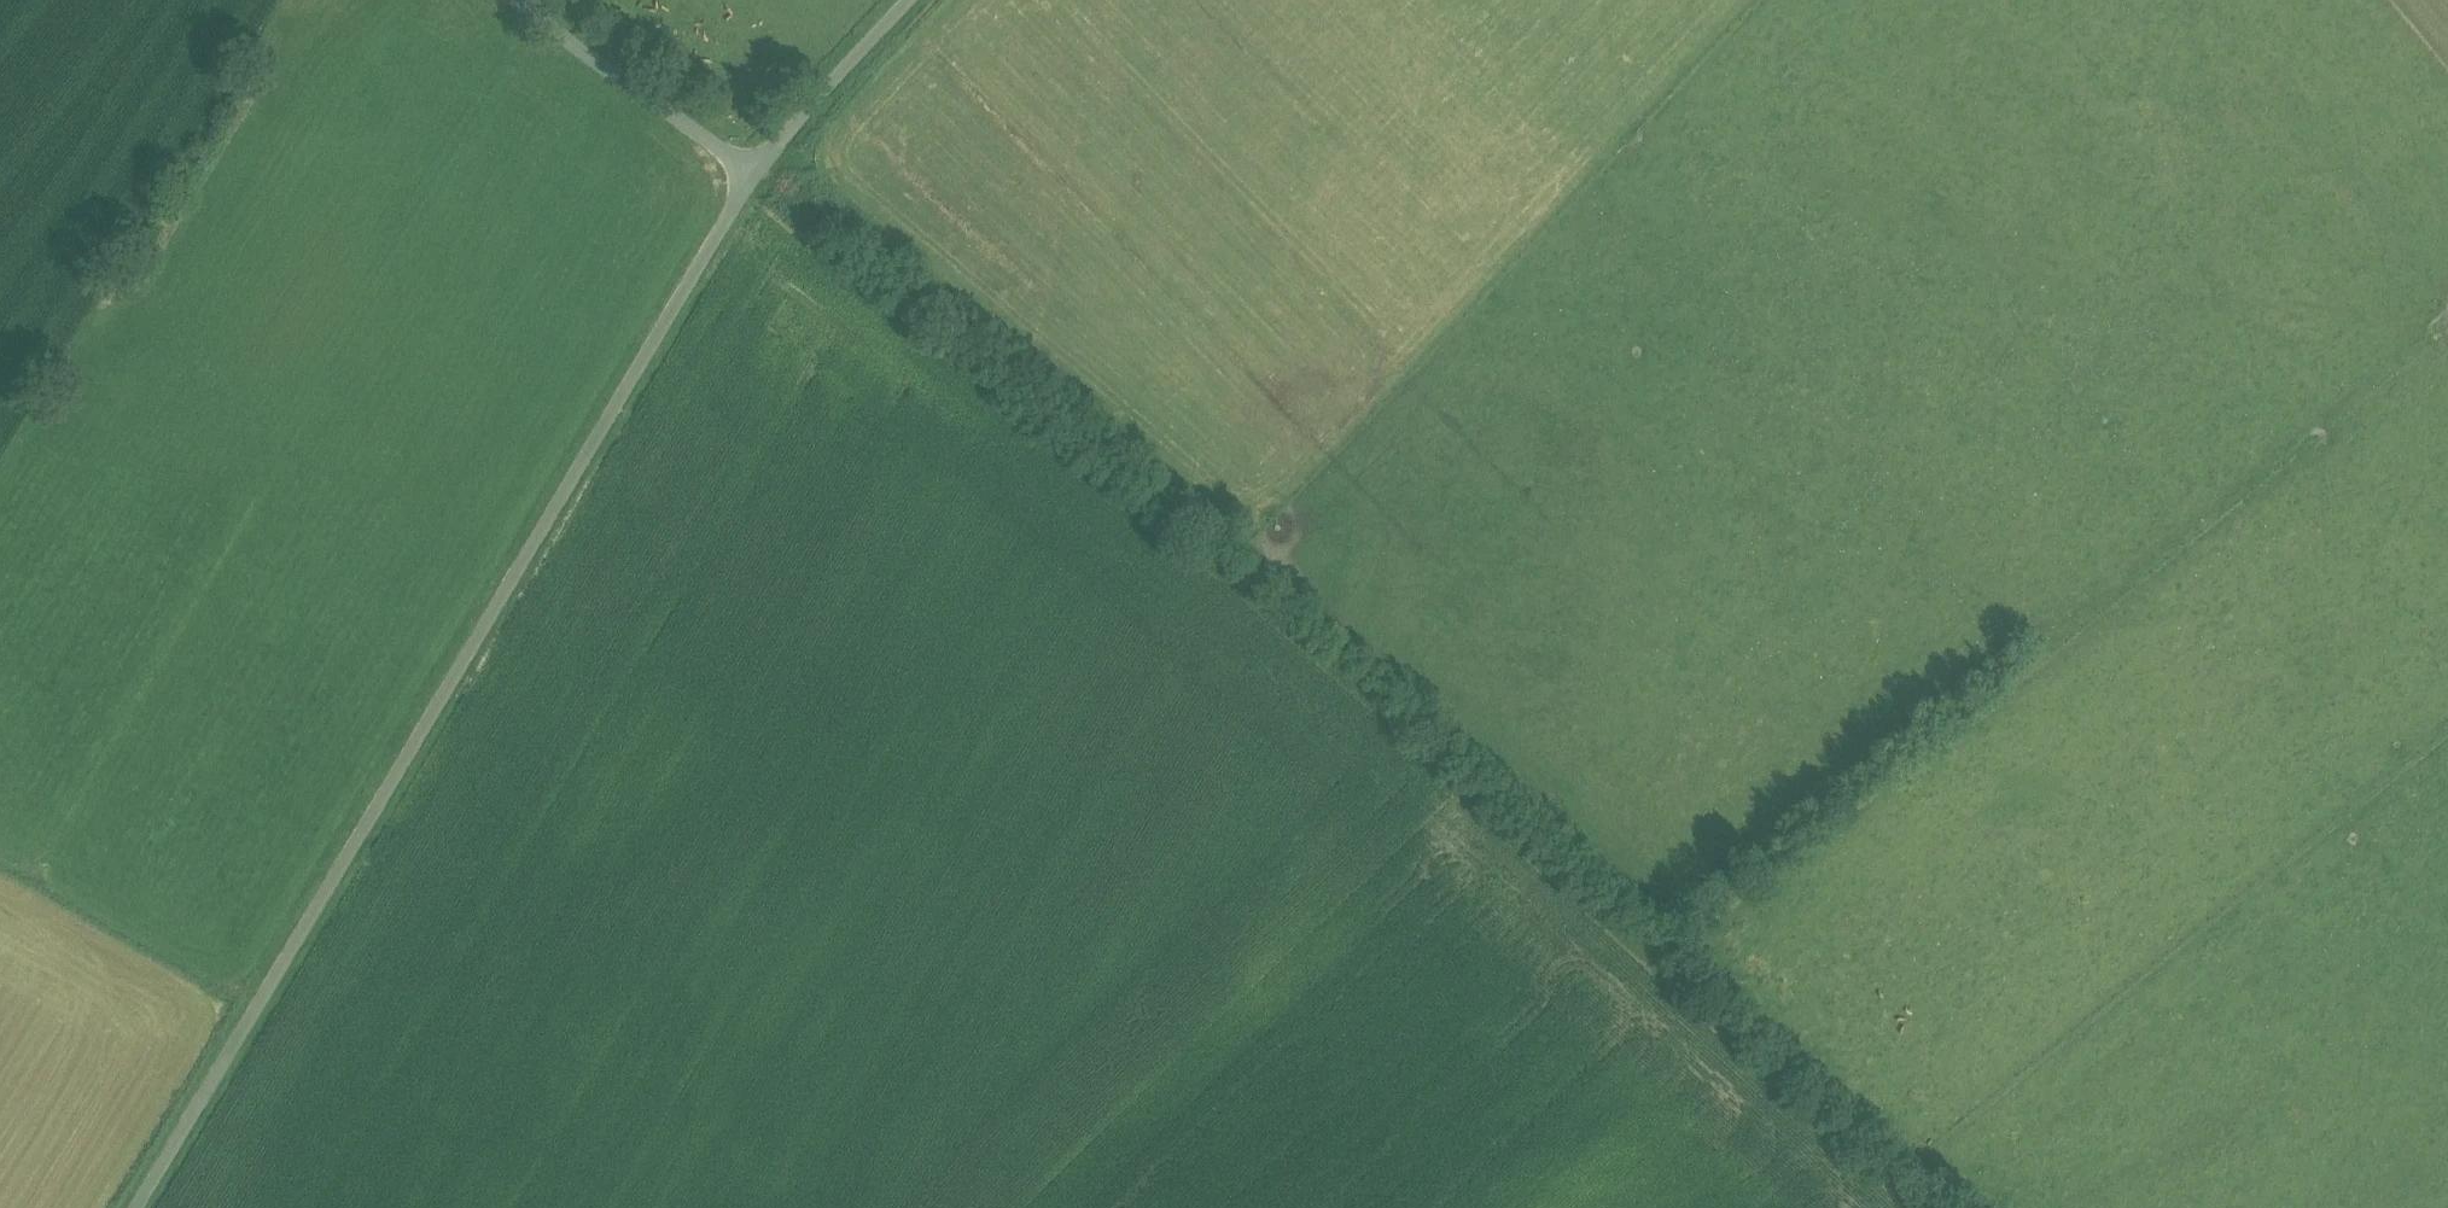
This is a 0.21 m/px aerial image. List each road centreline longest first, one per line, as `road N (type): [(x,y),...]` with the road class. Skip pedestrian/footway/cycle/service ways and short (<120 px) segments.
road 1 (track): [(2447,334),(1694,940),(1679,960),(1684,981),(1928,1207)]
road 2 (unclassified): [(139,1207),(753,178)]
road 3 (unclassified): [(753,178),(511,0)]
road 4 (unclassified): [(919,0),(753,178)]

